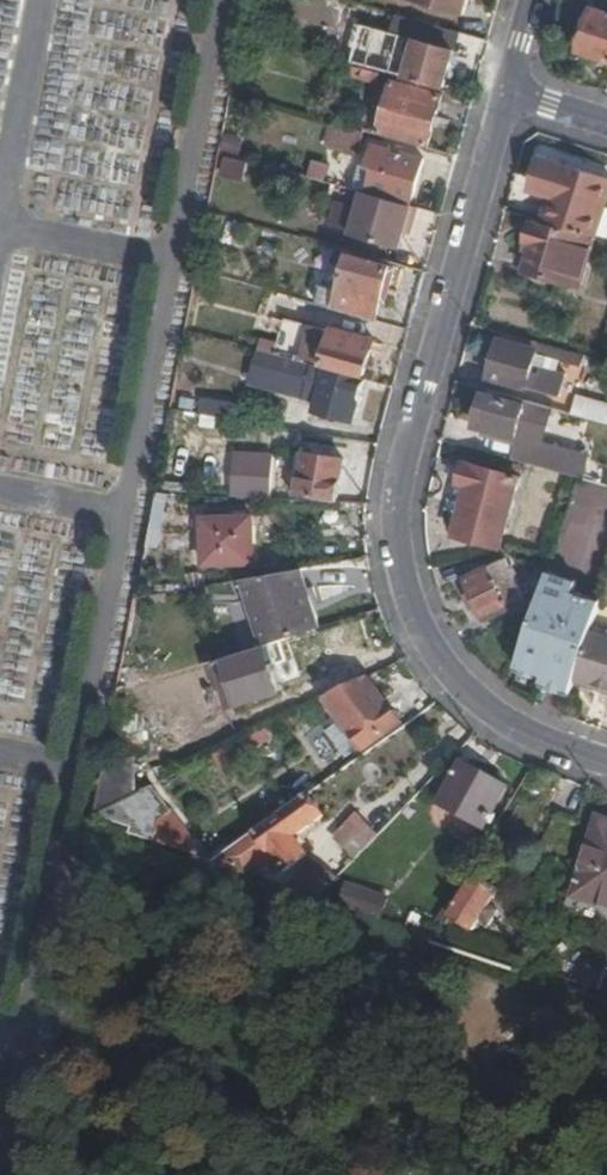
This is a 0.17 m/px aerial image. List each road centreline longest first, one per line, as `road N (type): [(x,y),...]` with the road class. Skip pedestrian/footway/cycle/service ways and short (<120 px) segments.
road 1 (residential): [(510,91),(402,474),(399,545),(418,620),(462,683),(530,734),(606,763)]

